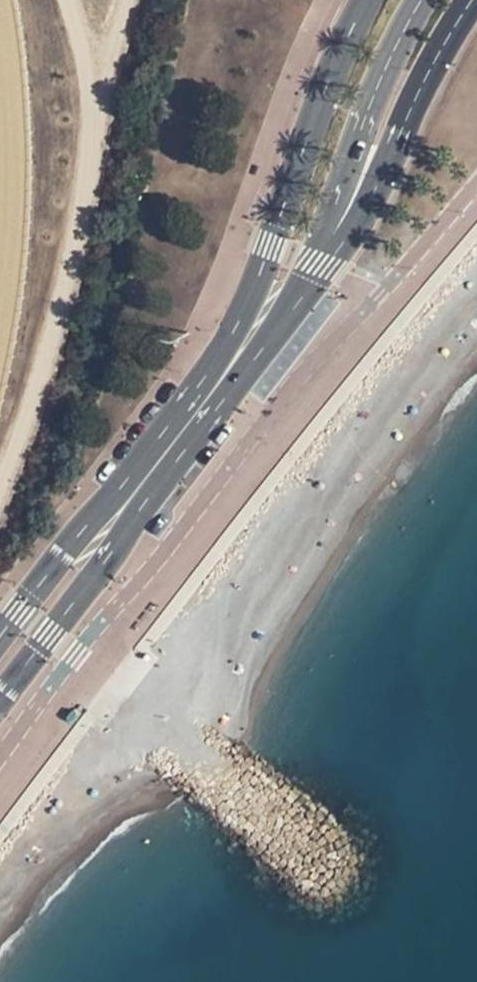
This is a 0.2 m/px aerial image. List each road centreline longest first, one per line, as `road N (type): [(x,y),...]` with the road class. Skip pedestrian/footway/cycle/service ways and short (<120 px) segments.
road 1 (primary): [(365,0),(334,57),(281,225),(241,317),(181,407),(0,638)]
road 2 (primary): [(0,696),(268,345),(344,219)]
road 3 (track): [(70,0),(91,89),(94,143),(72,268),(0,492)]
road 4 (primary): [(344,219),(393,149),(471,0)]
road 5 (primary): [(359,137),(421,0)]

